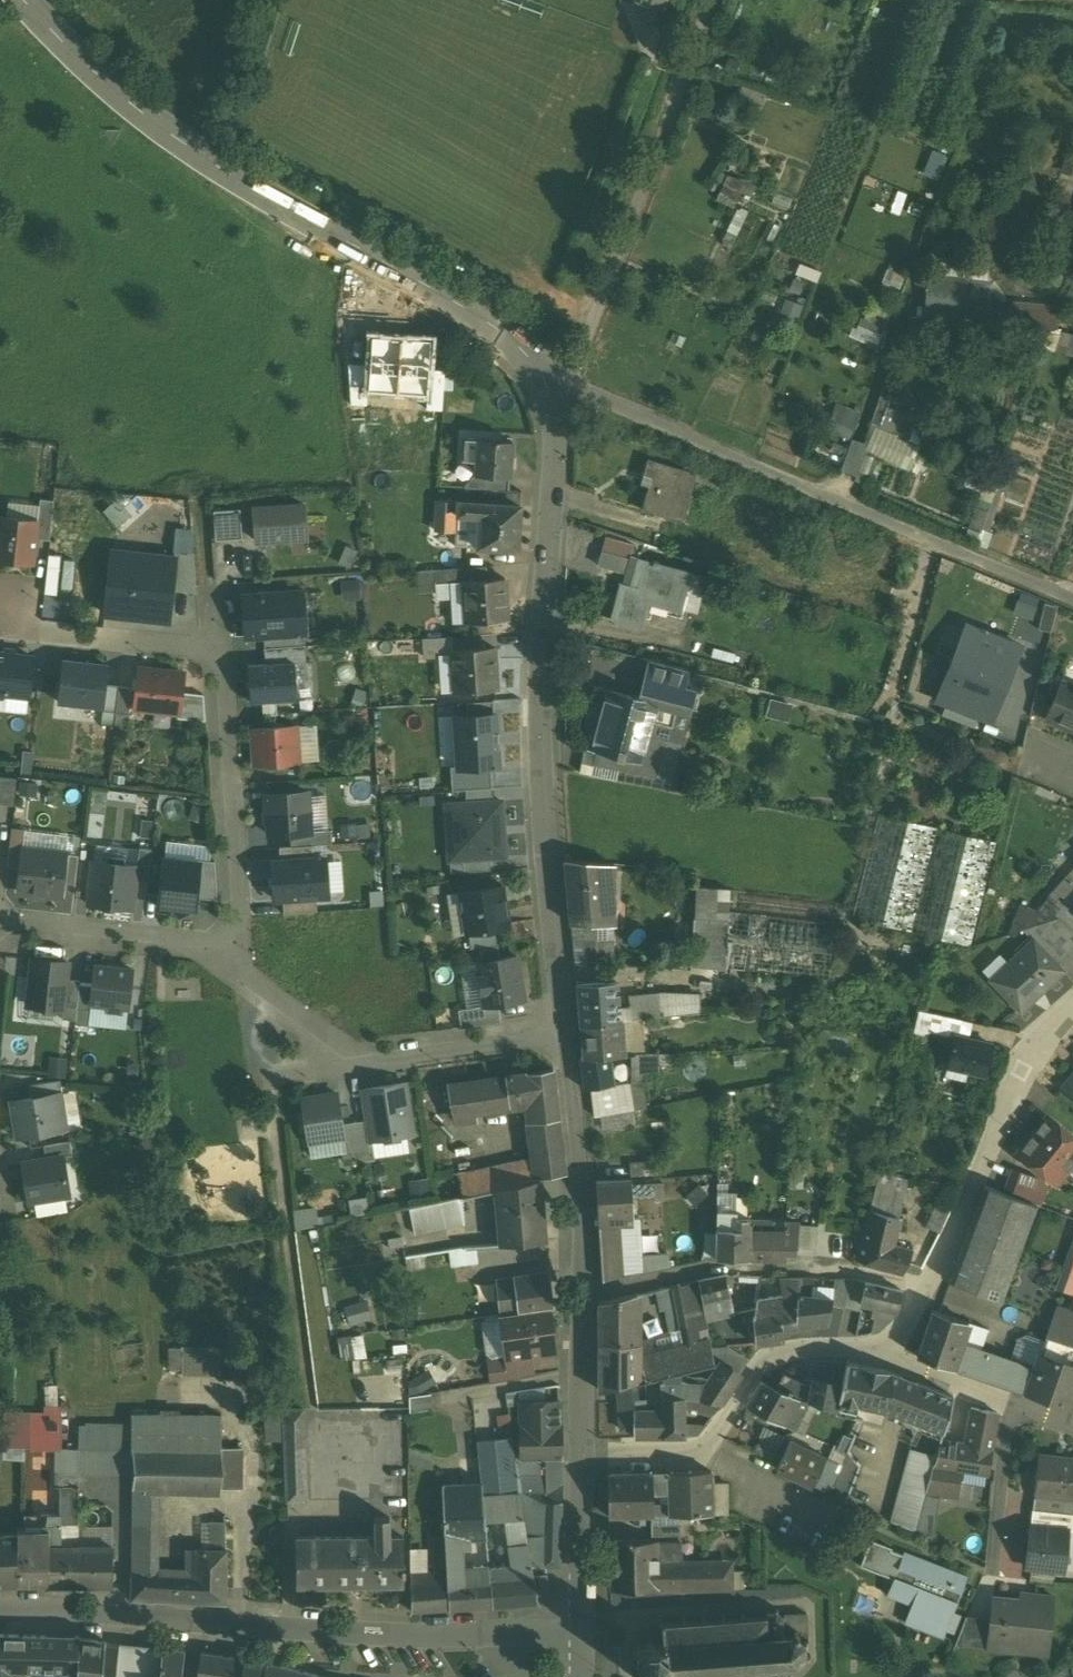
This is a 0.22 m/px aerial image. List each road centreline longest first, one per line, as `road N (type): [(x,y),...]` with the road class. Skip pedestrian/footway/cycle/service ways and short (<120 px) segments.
road 1 (tertiary): [(21,0),(73,58),(211,167),(487,323),(543,379),(552,442),(542,666),(546,822),(562,1026)]
road 2 (unclassified): [(0,1617),(105,1615),(402,1638),(587,1625)]
road 3 (residential): [(226,958),(351,1064),(562,1026)]
road 4 (residential): [(583,1292),(716,1266),(856,1270),(924,1287)]
road 5 (residential): [(878,1346),(765,1357),(704,1449),(583,1452)]
road 6 (residential): [(1072,998),(1039,1027),(924,1287)]
road 7 (residential): [(219,649),(236,936),(226,958)]
road 8 (residential): [(871,1526),(991,1570),(1015,1403)]
road 9 (tertiary): [(562,1026),(583,1292)]
road 10 (residential): [(0,926),(192,945),(226,958)]
road 11 (residential): [(219,649),(0,627)]
road 12 (tertiary): [(583,1452),(587,1625)]
road 13 (tertiary): [(583,1292),(583,1452)]
road 14 (residential): [(1015,1403),(885,1360),(878,1346)]

